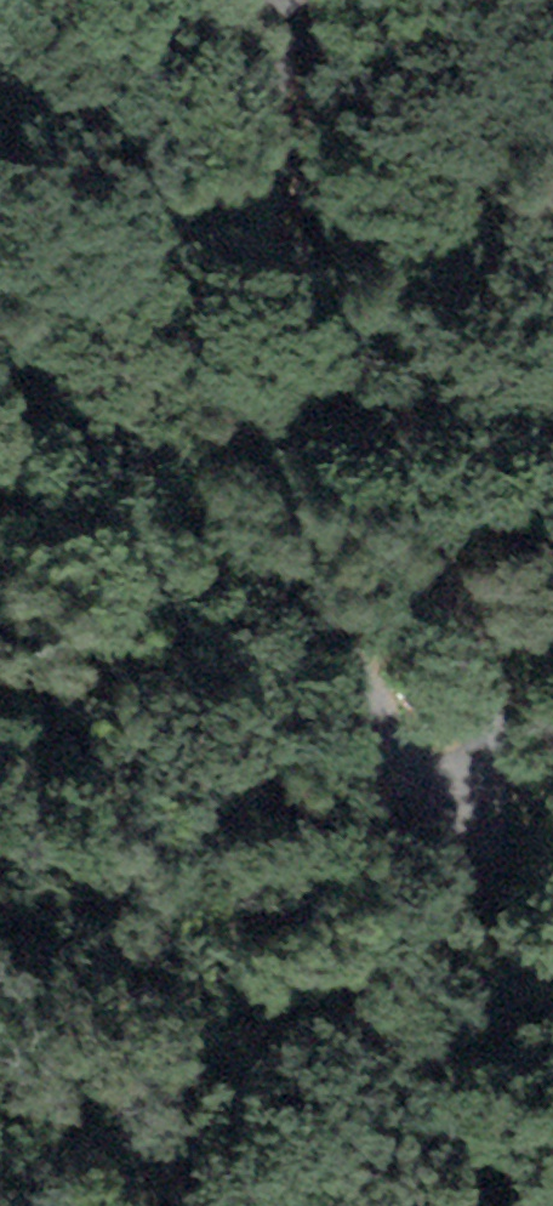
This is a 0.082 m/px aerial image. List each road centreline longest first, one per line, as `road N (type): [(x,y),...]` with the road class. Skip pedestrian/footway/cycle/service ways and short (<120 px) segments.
road 1 (unclassified): [(285,0),(253,189),(266,278),(394,469),(436,554),(481,702),(485,813)]
road 2 (unclassified): [(485,813),(417,777),(325,633),(127,464),(0,332)]
road 3 (unclassified): [(539,1205),(506,1045),(485,813)]
road 4 (unclassified): [(552,115),(466,0)]

